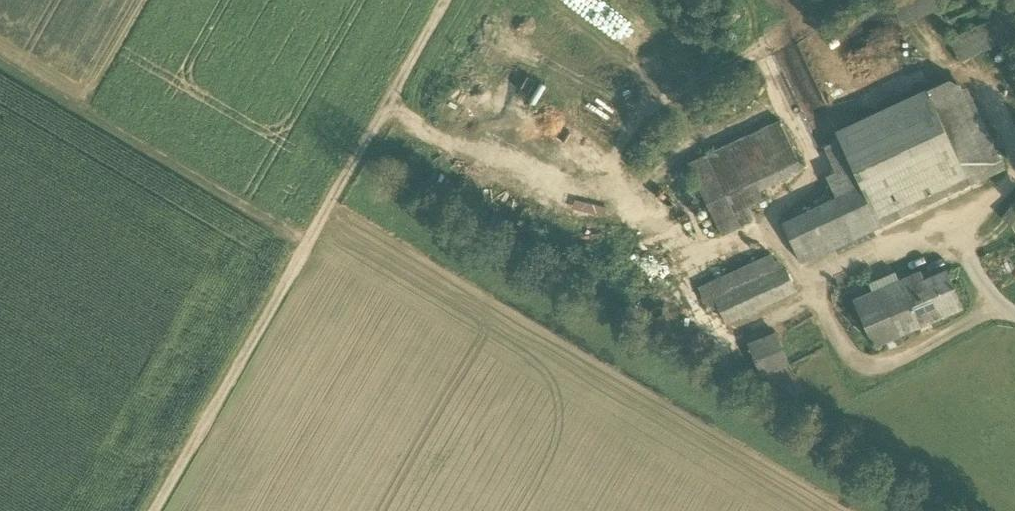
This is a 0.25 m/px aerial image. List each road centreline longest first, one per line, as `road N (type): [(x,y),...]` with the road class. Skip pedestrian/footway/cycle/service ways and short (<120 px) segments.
road 1 (track): [(447,0),(155,510)]
road 2 (track): [(306,246),(0,64)]

